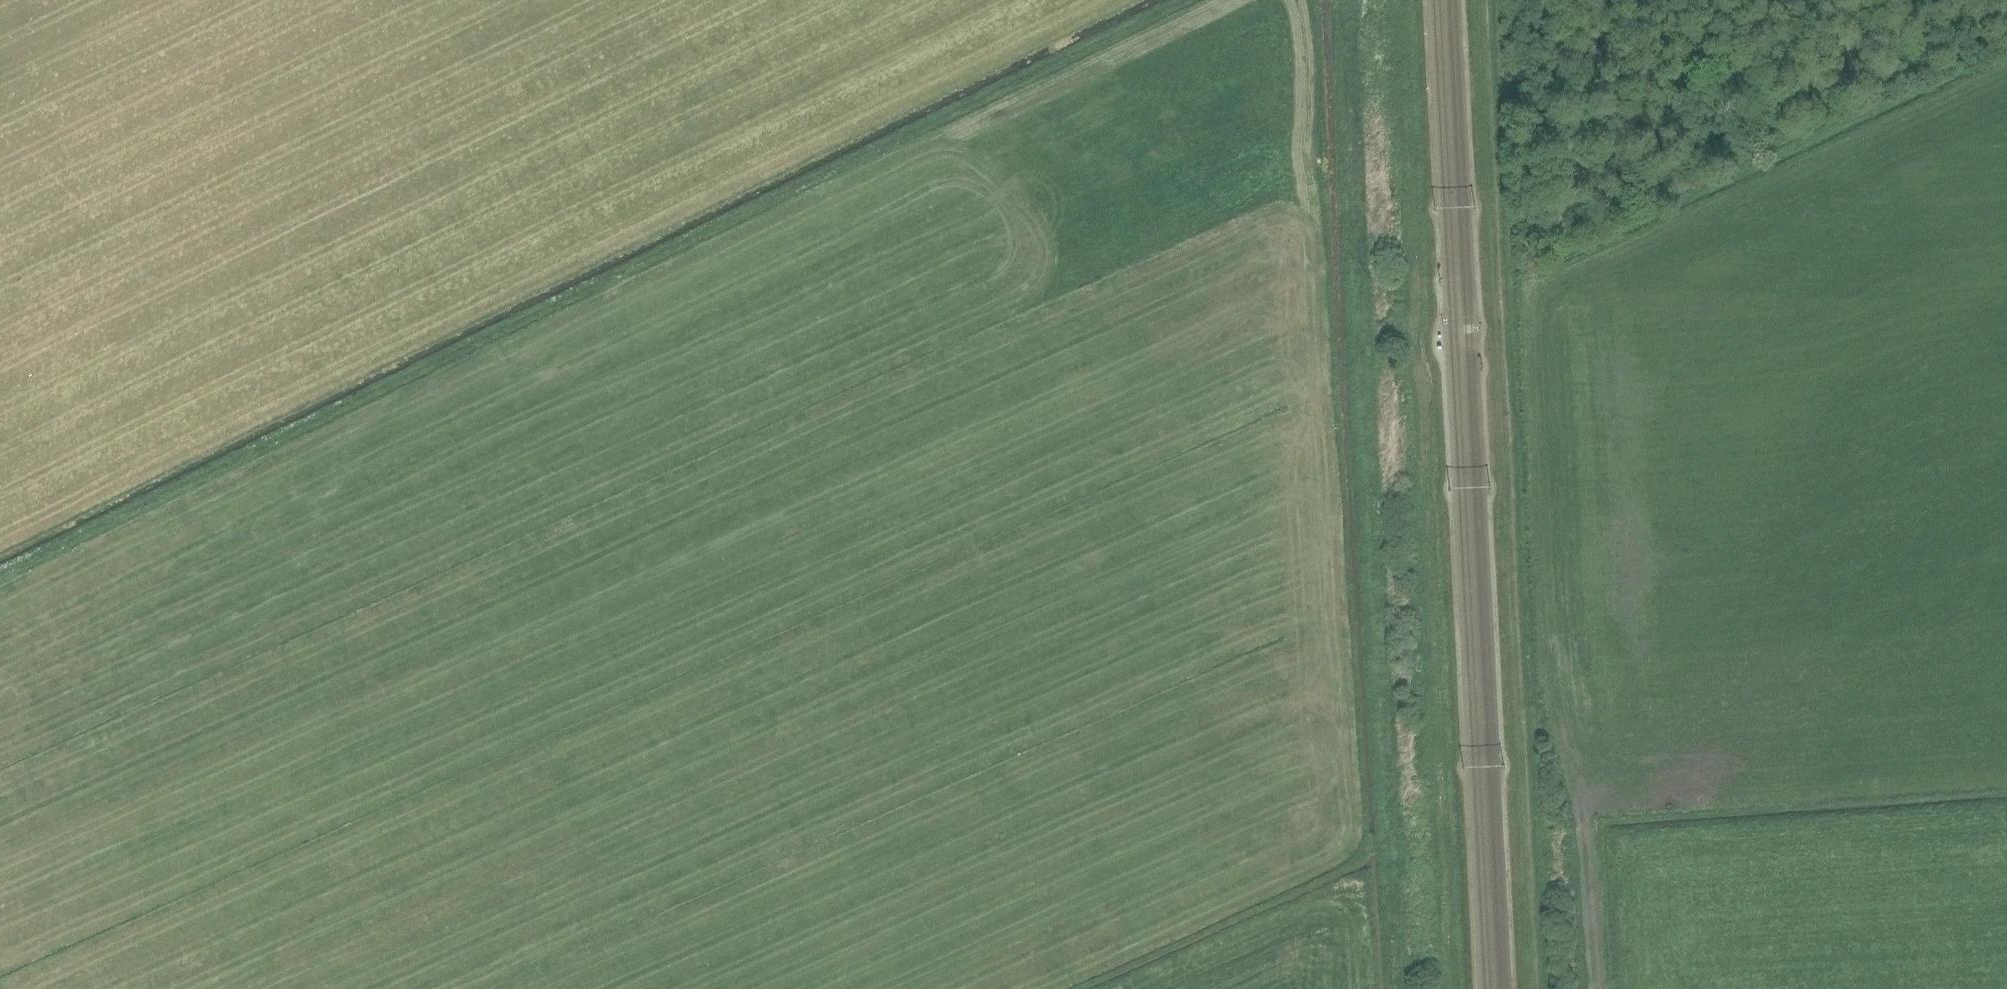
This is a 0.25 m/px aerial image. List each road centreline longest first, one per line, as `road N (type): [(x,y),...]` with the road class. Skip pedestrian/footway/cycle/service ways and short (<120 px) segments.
road 1 (track): [(1592,802),(1600,988)]

